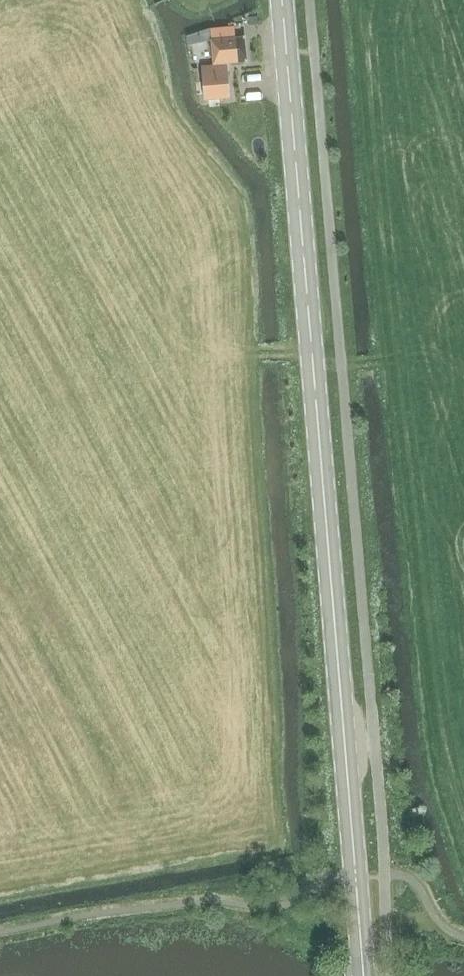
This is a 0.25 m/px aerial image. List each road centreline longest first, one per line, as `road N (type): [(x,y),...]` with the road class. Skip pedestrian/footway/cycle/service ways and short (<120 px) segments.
road 1 (tertiary): [(364,975),(282,0)]

